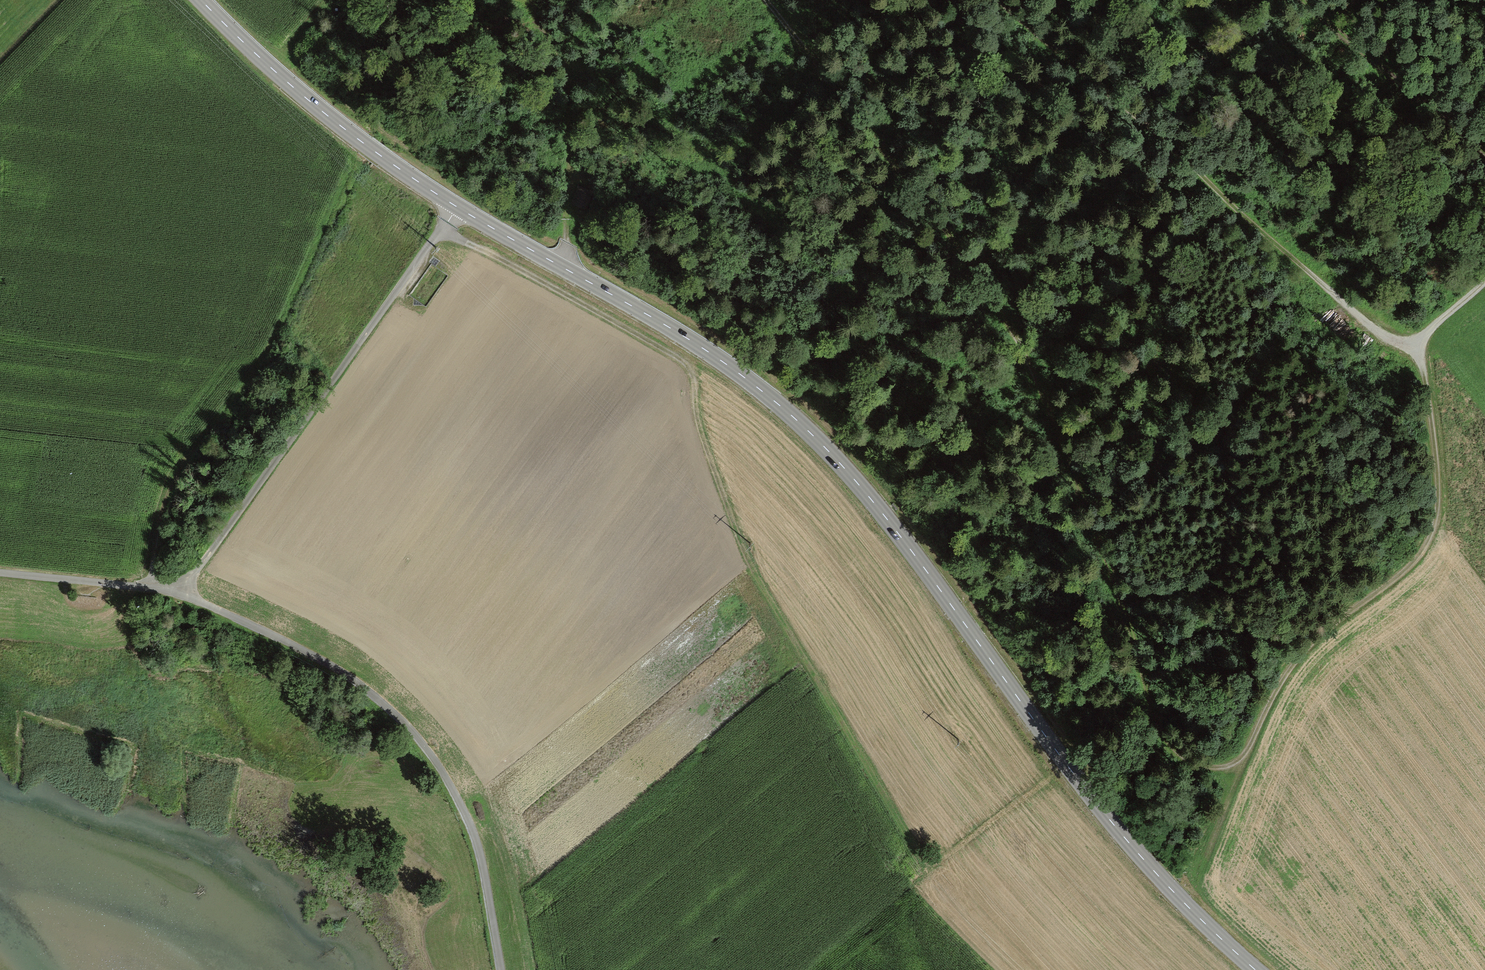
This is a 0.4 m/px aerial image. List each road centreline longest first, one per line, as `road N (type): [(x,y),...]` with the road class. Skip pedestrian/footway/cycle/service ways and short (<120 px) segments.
road 1 (track): [(1484,280),(1420,345),(1438,492),(1434,539),(1296,658),(1248,750),(1203,769),(1176,755),(1159,729),(1110,549),(1089,519),(1039,381),(985,285),(766,0)]
road 2 (tertiary): [(1255,969),(1092,798),(891,524),(809,432),(688,339),(407,174),(332,119),(201,0)]
road 3 (track): [(442,231),(691,369),(700,430),(752,567),(928,861),(1066,763)]
road 4 (track): [(1009,0),(1388,340),(1420,345)]
road 5 (track): [(500,969),(475,839),(431,755),(395,713),(328,664),(184,593)]
road 6 (track): [(457,207),(200,559),(184,593)]
road 7 (track): [(318,237),(252,367),(173,478),(149,588)]
road 8 (track): [(517,0),(552,46),(568,86),(562,267)]
road 9 (track): [(149,588),(0,572)]

